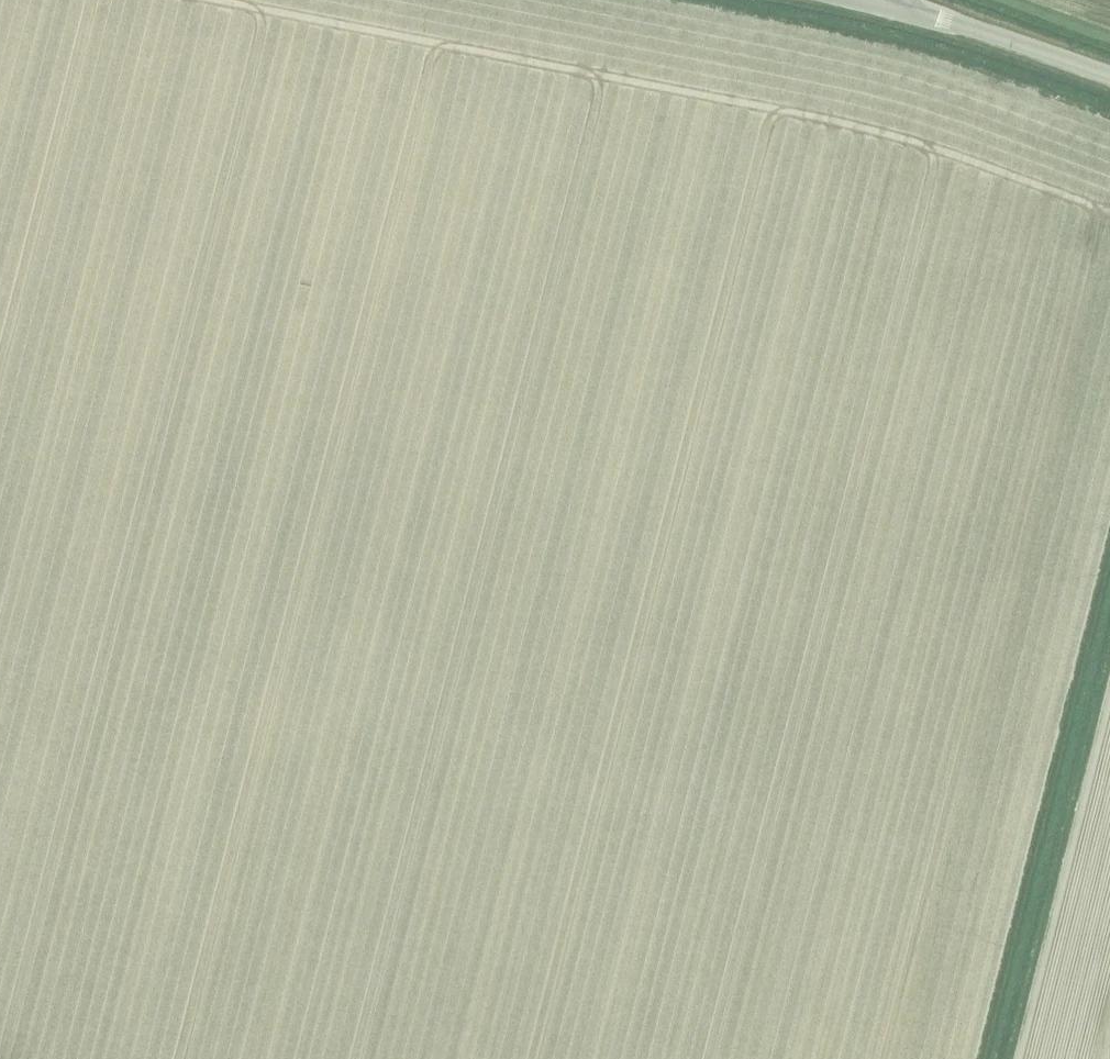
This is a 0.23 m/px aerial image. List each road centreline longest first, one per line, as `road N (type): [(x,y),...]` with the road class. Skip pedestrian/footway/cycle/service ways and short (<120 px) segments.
road 1 (tertiary): [(1109,78),(879,0)]

